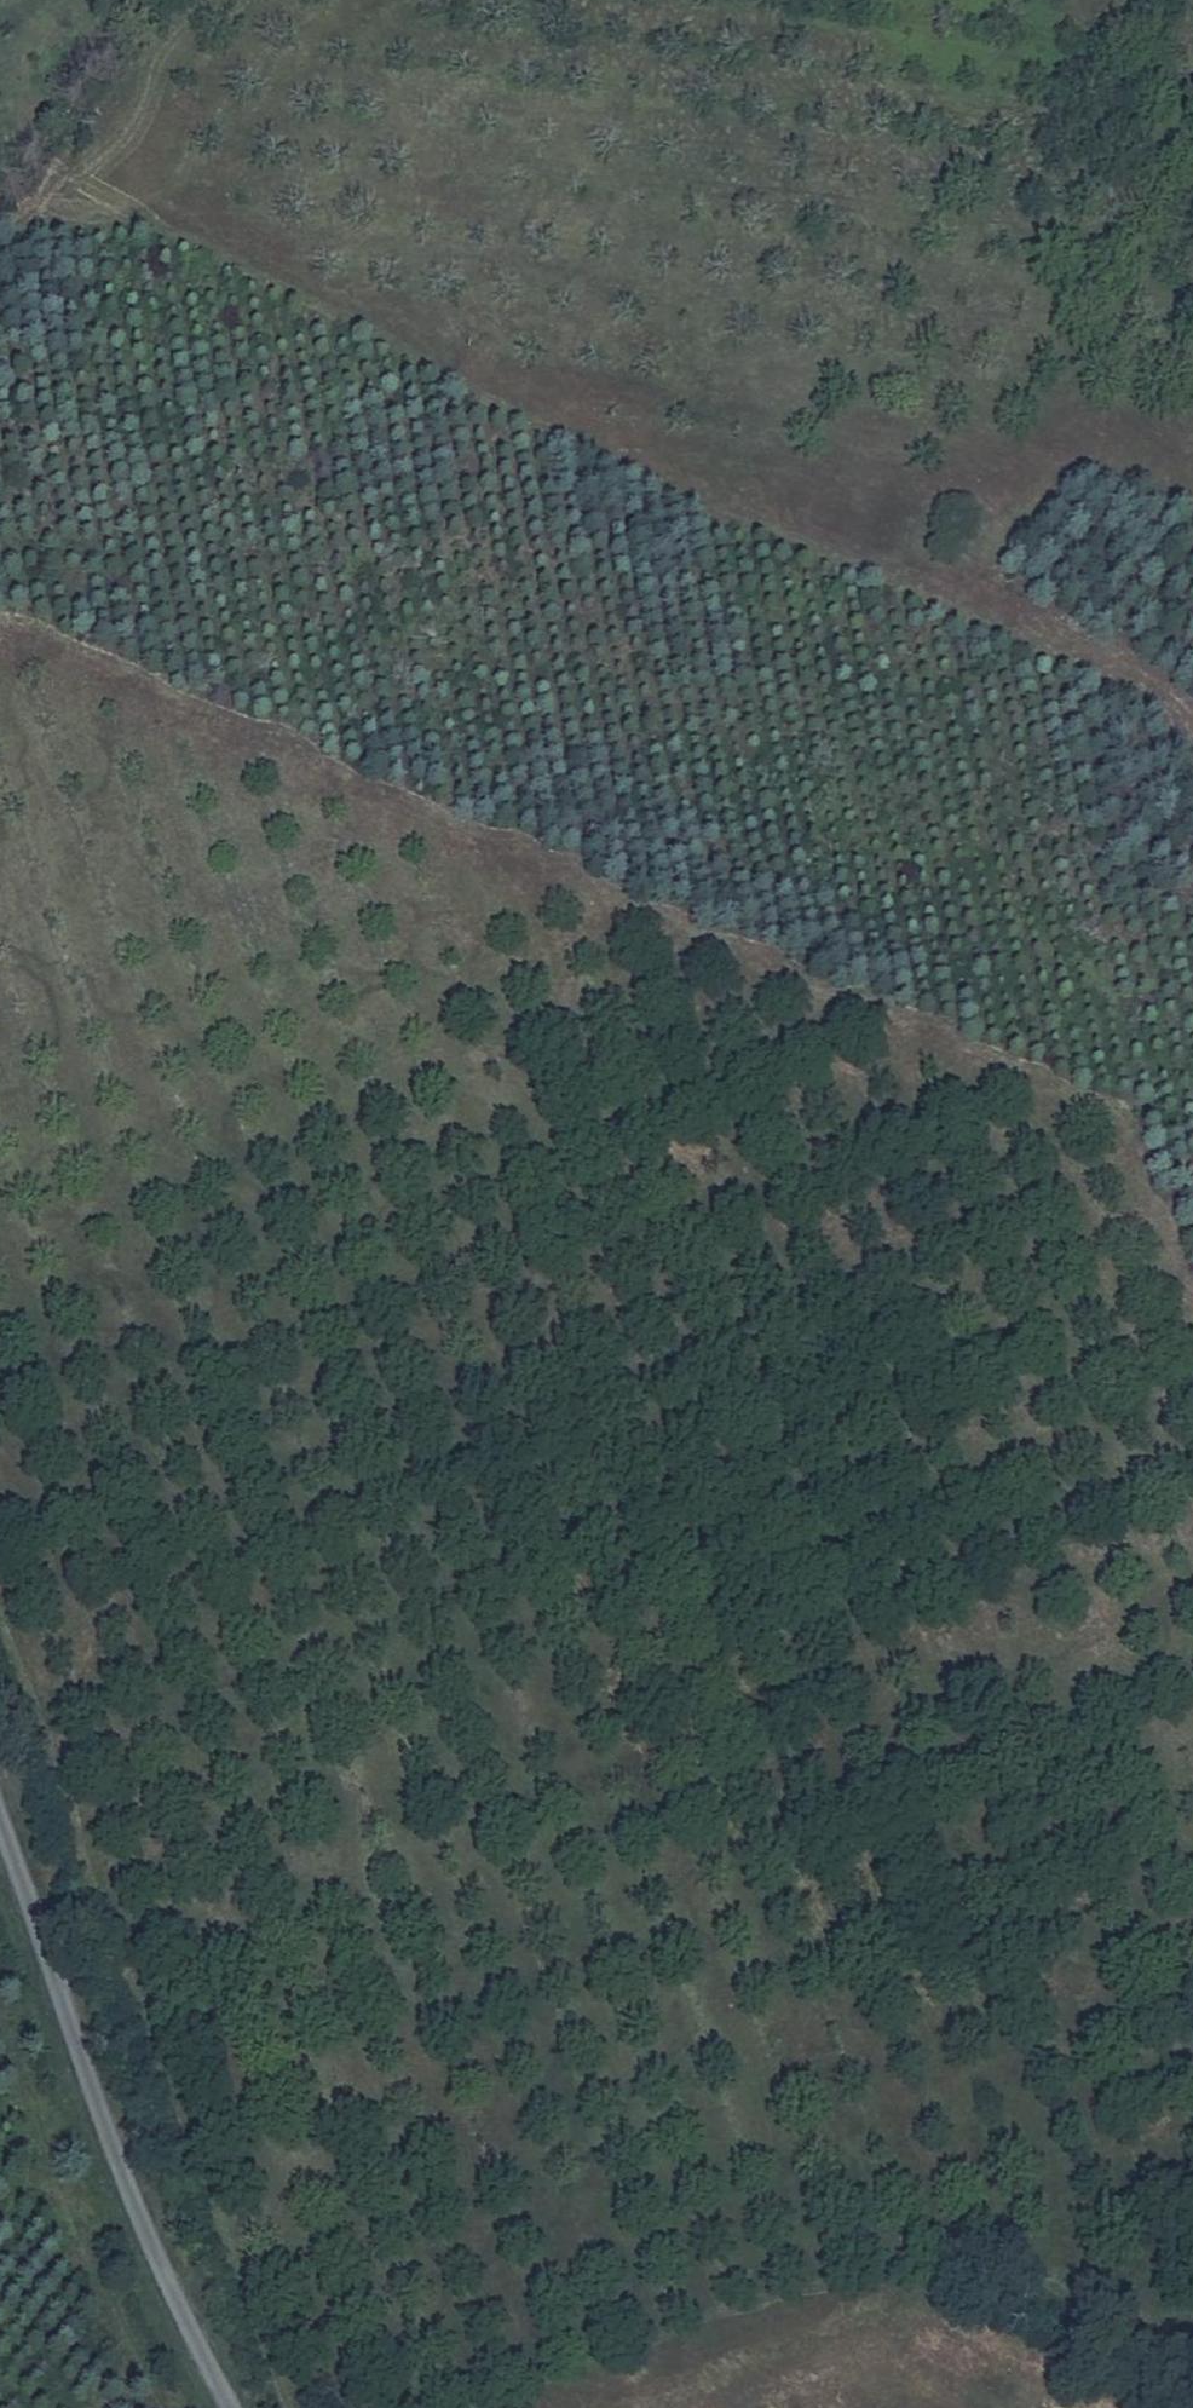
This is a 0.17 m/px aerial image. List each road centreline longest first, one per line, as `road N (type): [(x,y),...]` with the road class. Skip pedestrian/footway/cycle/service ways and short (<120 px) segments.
road 1 (track): [(621,2407),(991,2255),(1192,2390)]
road 2 (unclassified): [(0,1845),(126,2187),(230,2407)]

